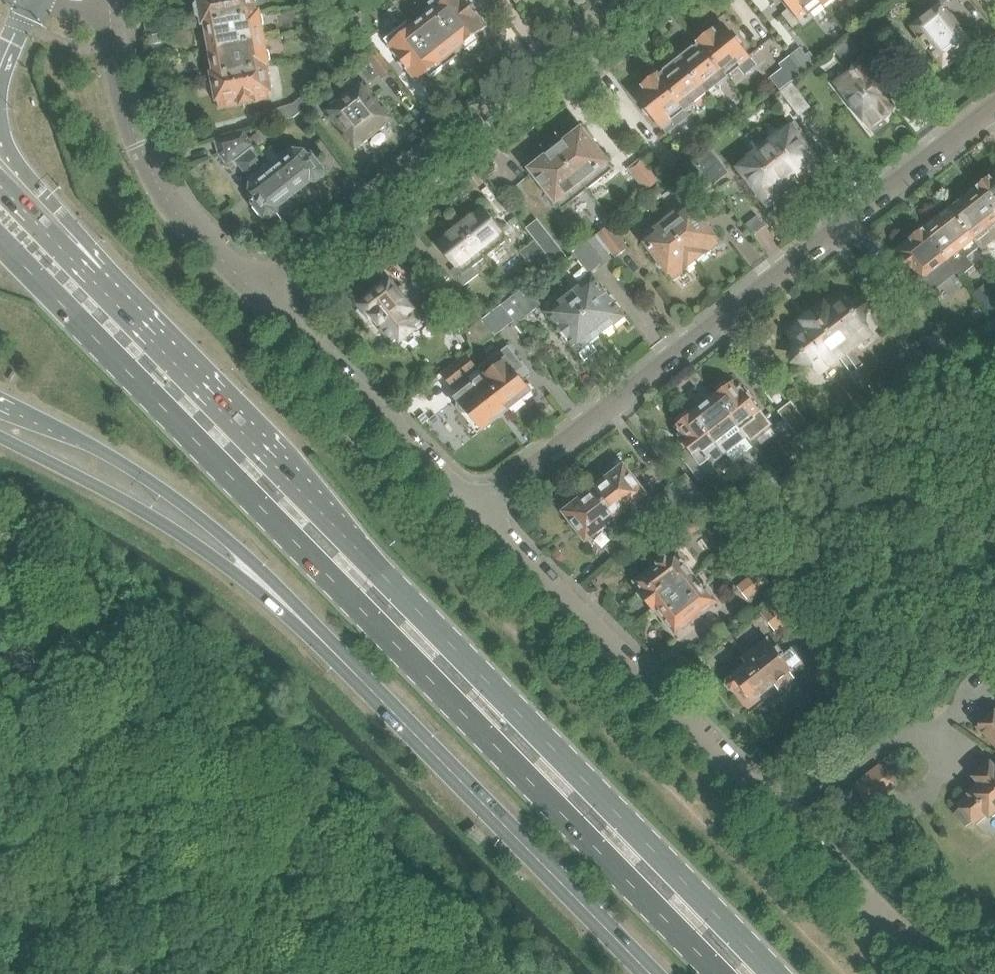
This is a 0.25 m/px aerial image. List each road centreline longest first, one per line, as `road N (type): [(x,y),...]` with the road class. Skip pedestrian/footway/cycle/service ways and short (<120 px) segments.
road 1 (primary): [(0,240),(721,973)]
road 2 (primary): [(779,973),(99,283)]
road 3 (residential): [(484,512),(994,104)]
road 4 (residential): [(939,973),(484,512)]
road 5 (residential): [(260,298),(636,0)]
road 6 (primary): [(647,973),(342,660)]
road 7 (primary): [(342,660),(285,594),(178,501),(101,450),(0,402)]
road 8 (primary): [(0,437),(165,526),(342,660)]
road 9 (residential): [(260,298),(175,212),(147,167),(123,90),(110,0)]
road 10 (tertiary): [(99,283),(81,233),(17,159),(4,125),(5,76),(41,0)]
road 11 (residential): [(484,512),(260,298)]
road 12 (primary): [(99,283),(0,185)]

